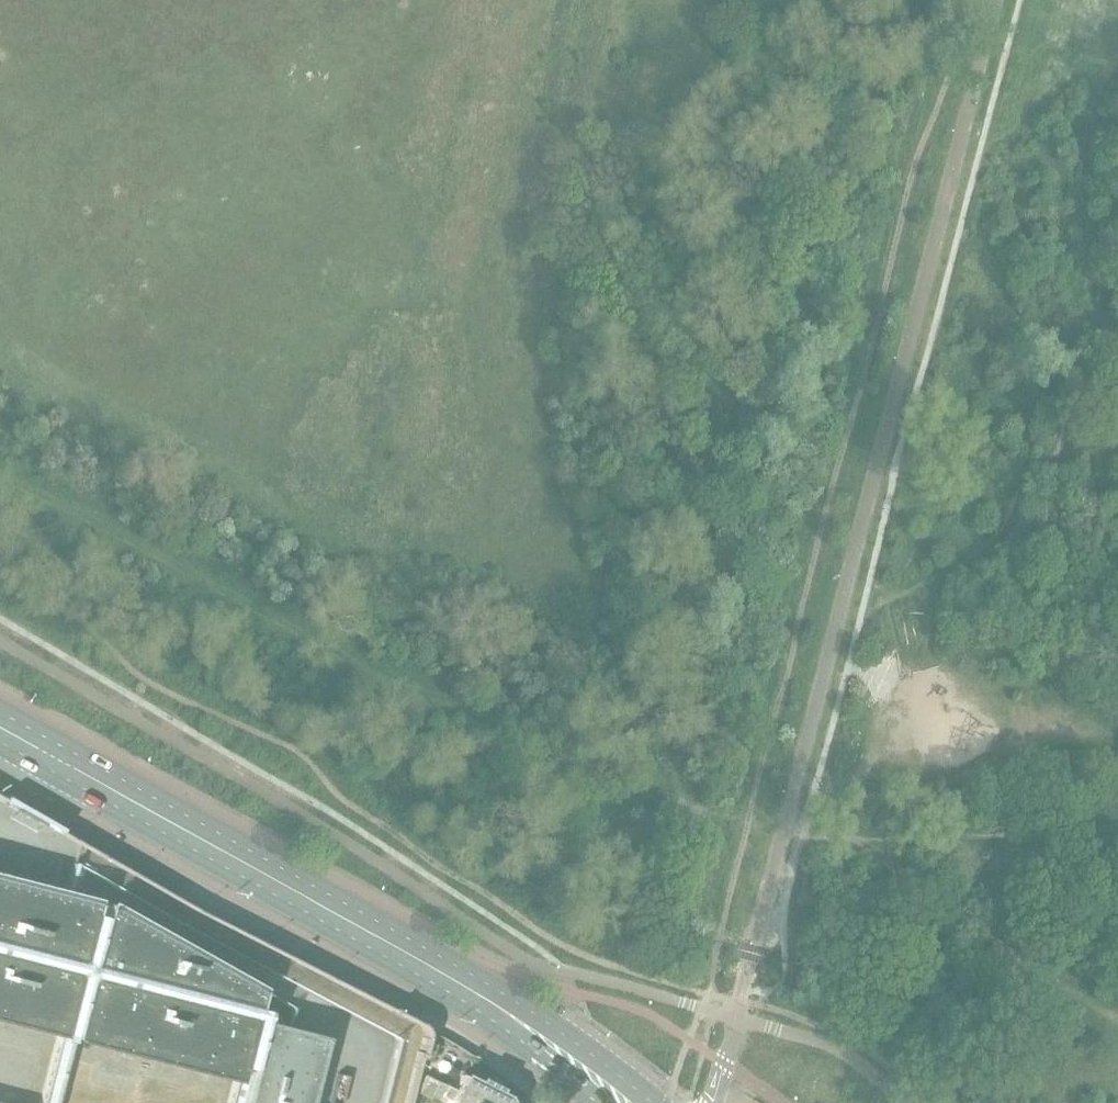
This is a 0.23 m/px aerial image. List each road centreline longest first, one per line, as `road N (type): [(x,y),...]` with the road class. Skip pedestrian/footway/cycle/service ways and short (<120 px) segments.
road 1 (secondary): [(620,1102),(453,977),(0,729)]
road 2 (track): [(546,738),(429,699),(0,475)]

